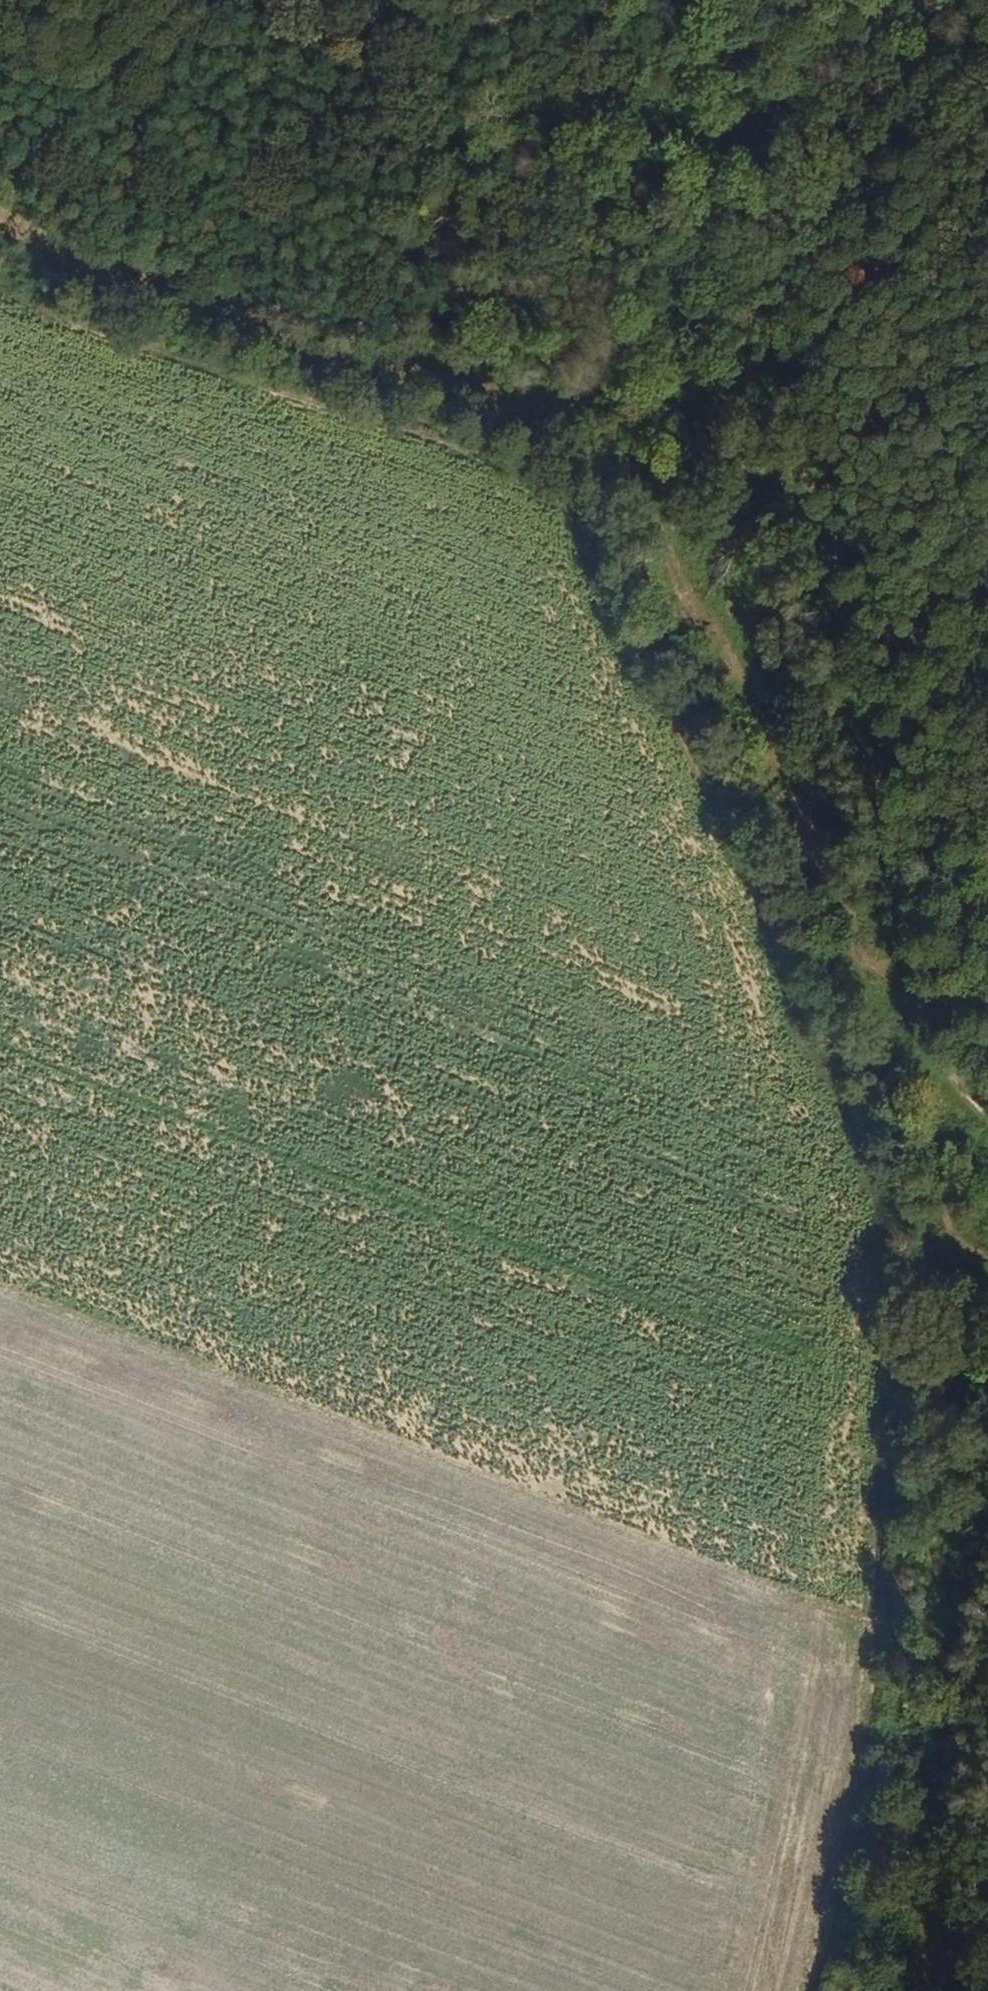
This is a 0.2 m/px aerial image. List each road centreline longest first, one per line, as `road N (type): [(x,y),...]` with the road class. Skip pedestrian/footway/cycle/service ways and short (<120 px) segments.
road 1 (track): [(839,0),(726,200),(691,351),(868,763),(987,1113)]

